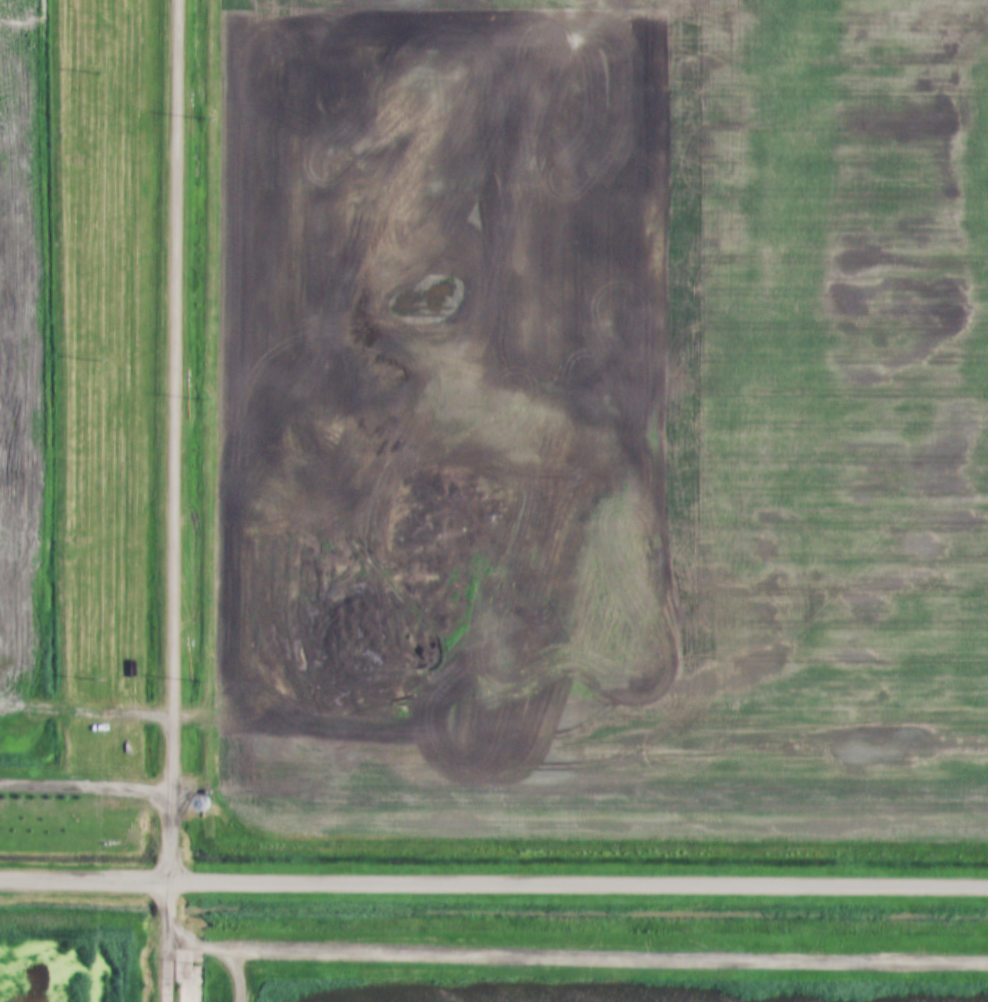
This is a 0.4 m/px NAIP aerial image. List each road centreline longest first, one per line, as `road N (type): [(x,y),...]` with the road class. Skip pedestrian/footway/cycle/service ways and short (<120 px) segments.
road 1 (residential): [(169,1001),(179,0)]
road 2 (residential): [(0,883),(987,889)]

